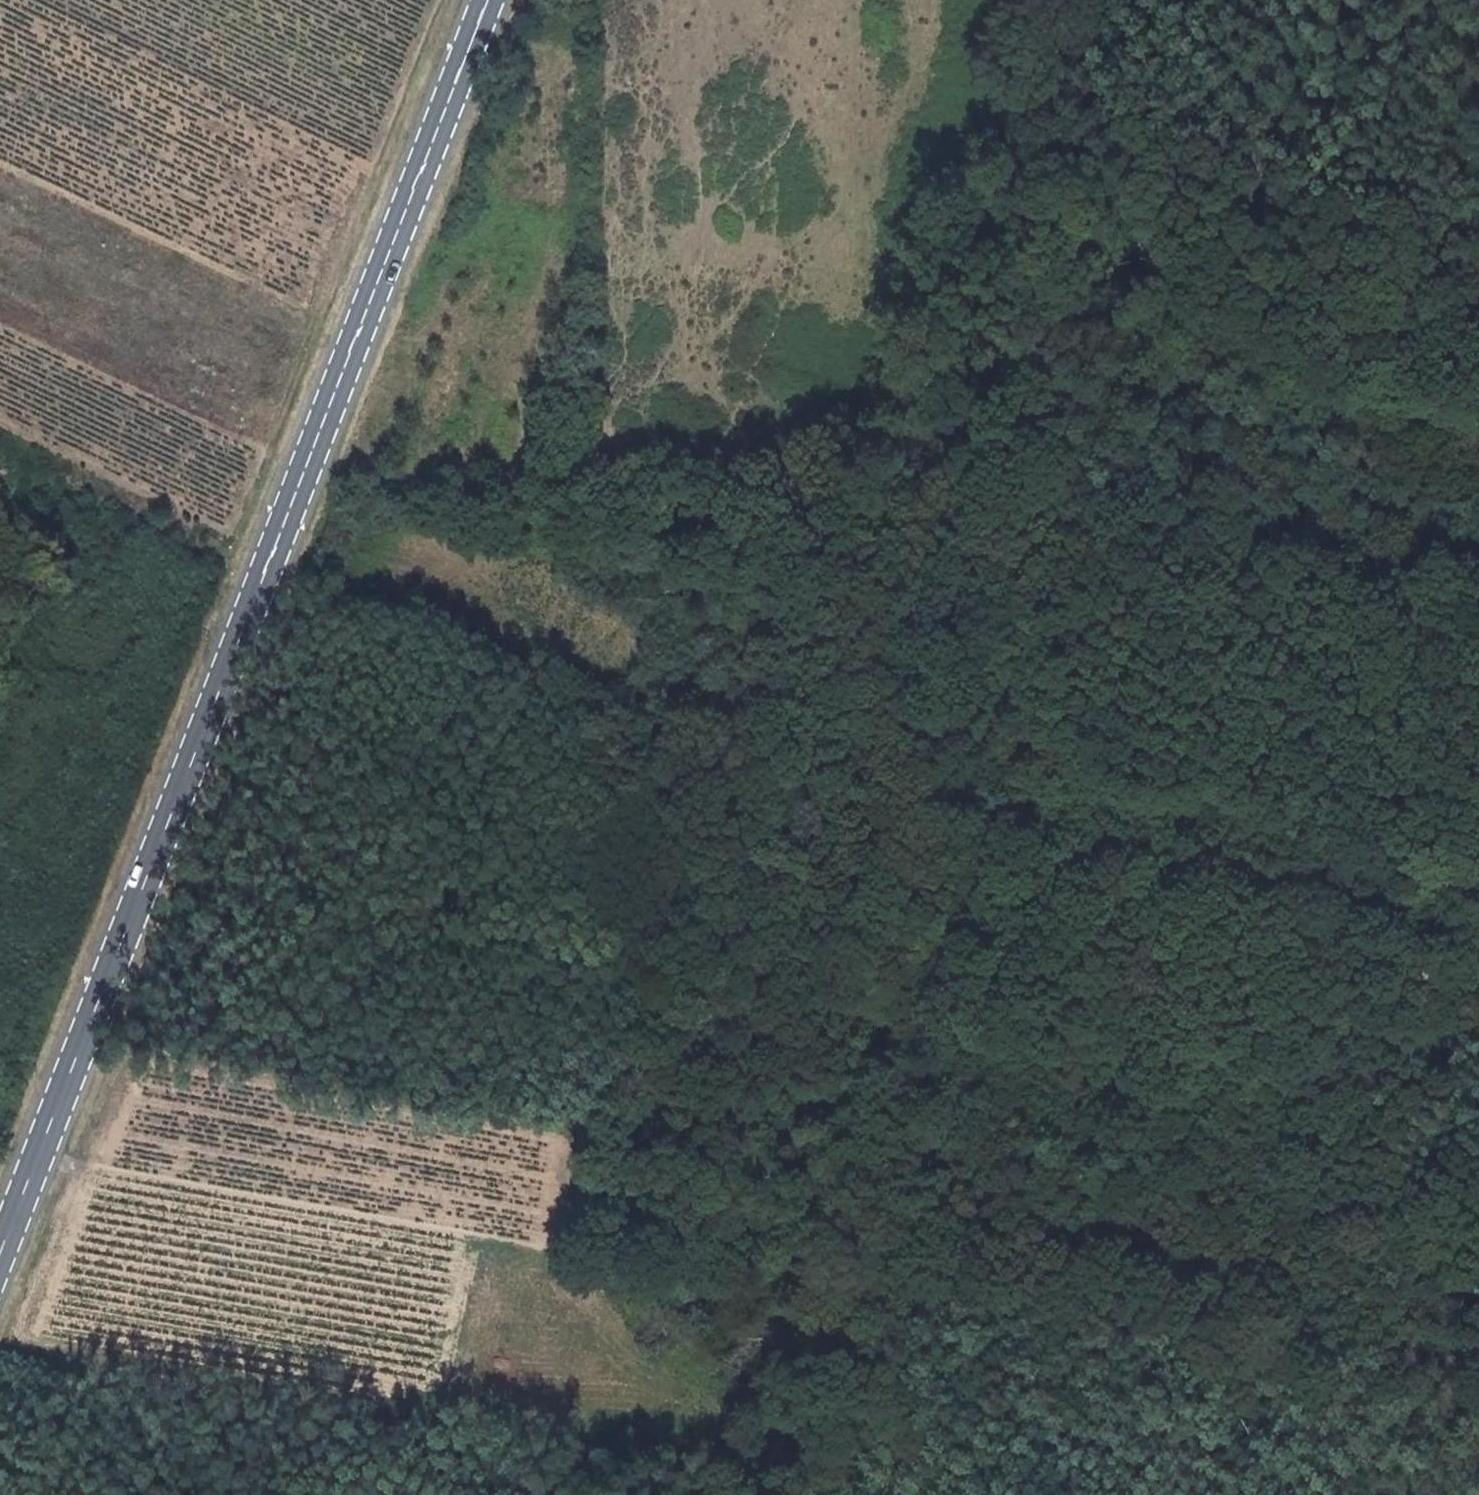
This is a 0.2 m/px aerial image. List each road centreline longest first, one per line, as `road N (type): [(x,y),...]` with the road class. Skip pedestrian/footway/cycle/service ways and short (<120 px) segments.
road 1 (primary): [(0,1252),(487,0)]

